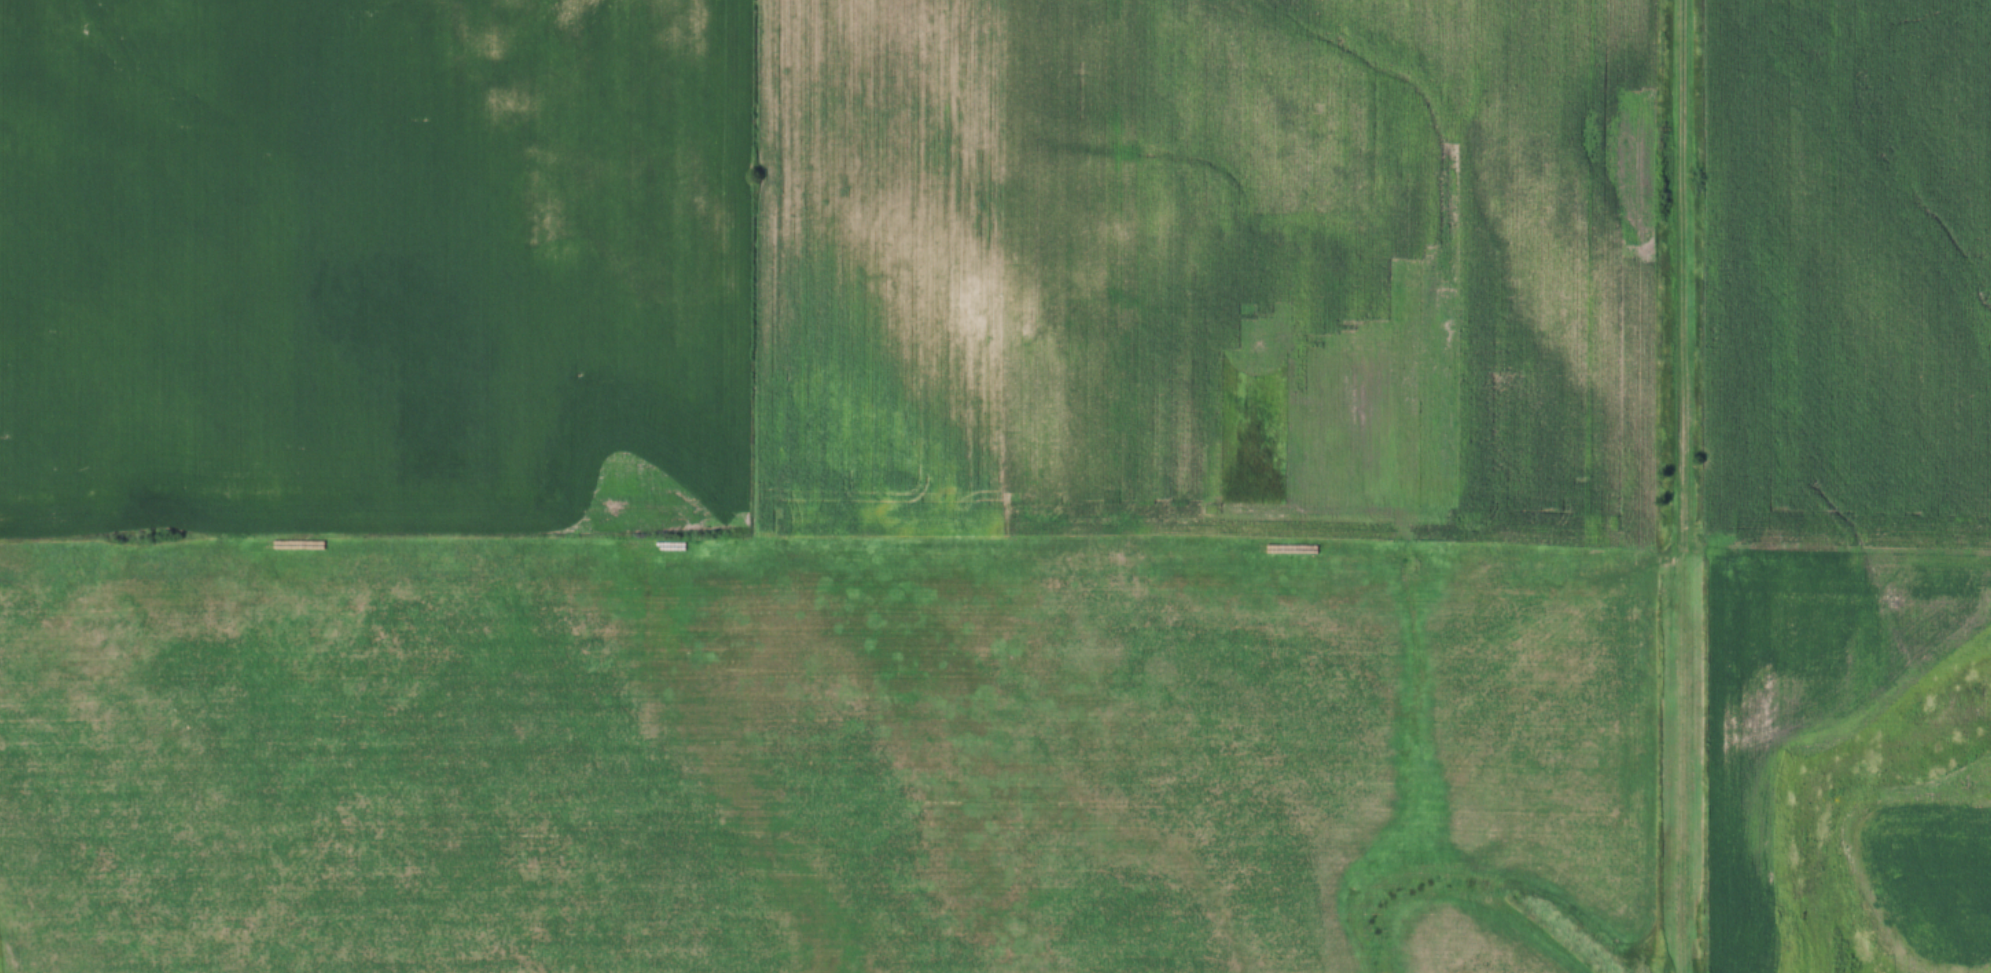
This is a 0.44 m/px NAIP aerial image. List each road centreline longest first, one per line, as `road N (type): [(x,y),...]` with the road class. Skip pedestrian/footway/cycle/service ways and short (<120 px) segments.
road 1 (track): [(1681,972),(1683,0)]

